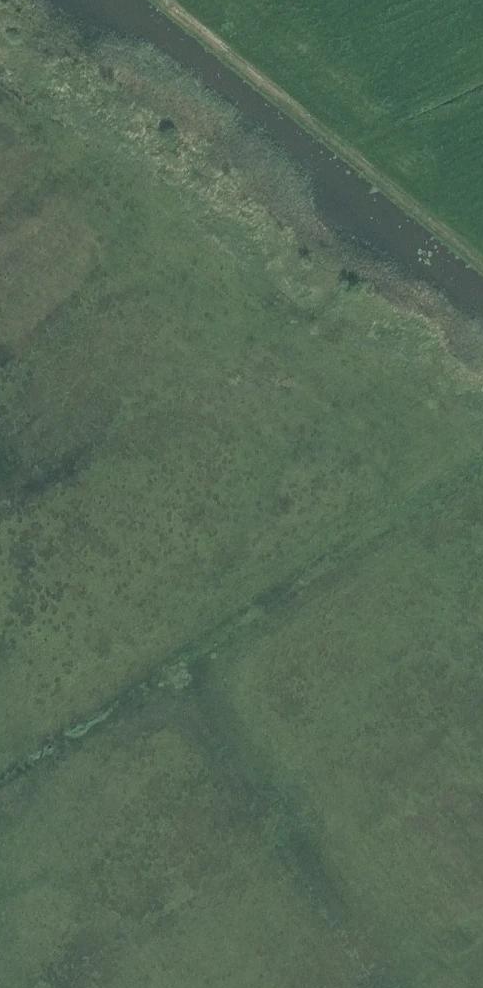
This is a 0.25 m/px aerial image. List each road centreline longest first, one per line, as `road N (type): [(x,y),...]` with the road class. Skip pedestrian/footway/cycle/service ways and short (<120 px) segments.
road 1 (track): [(482,254),(179,0)]

